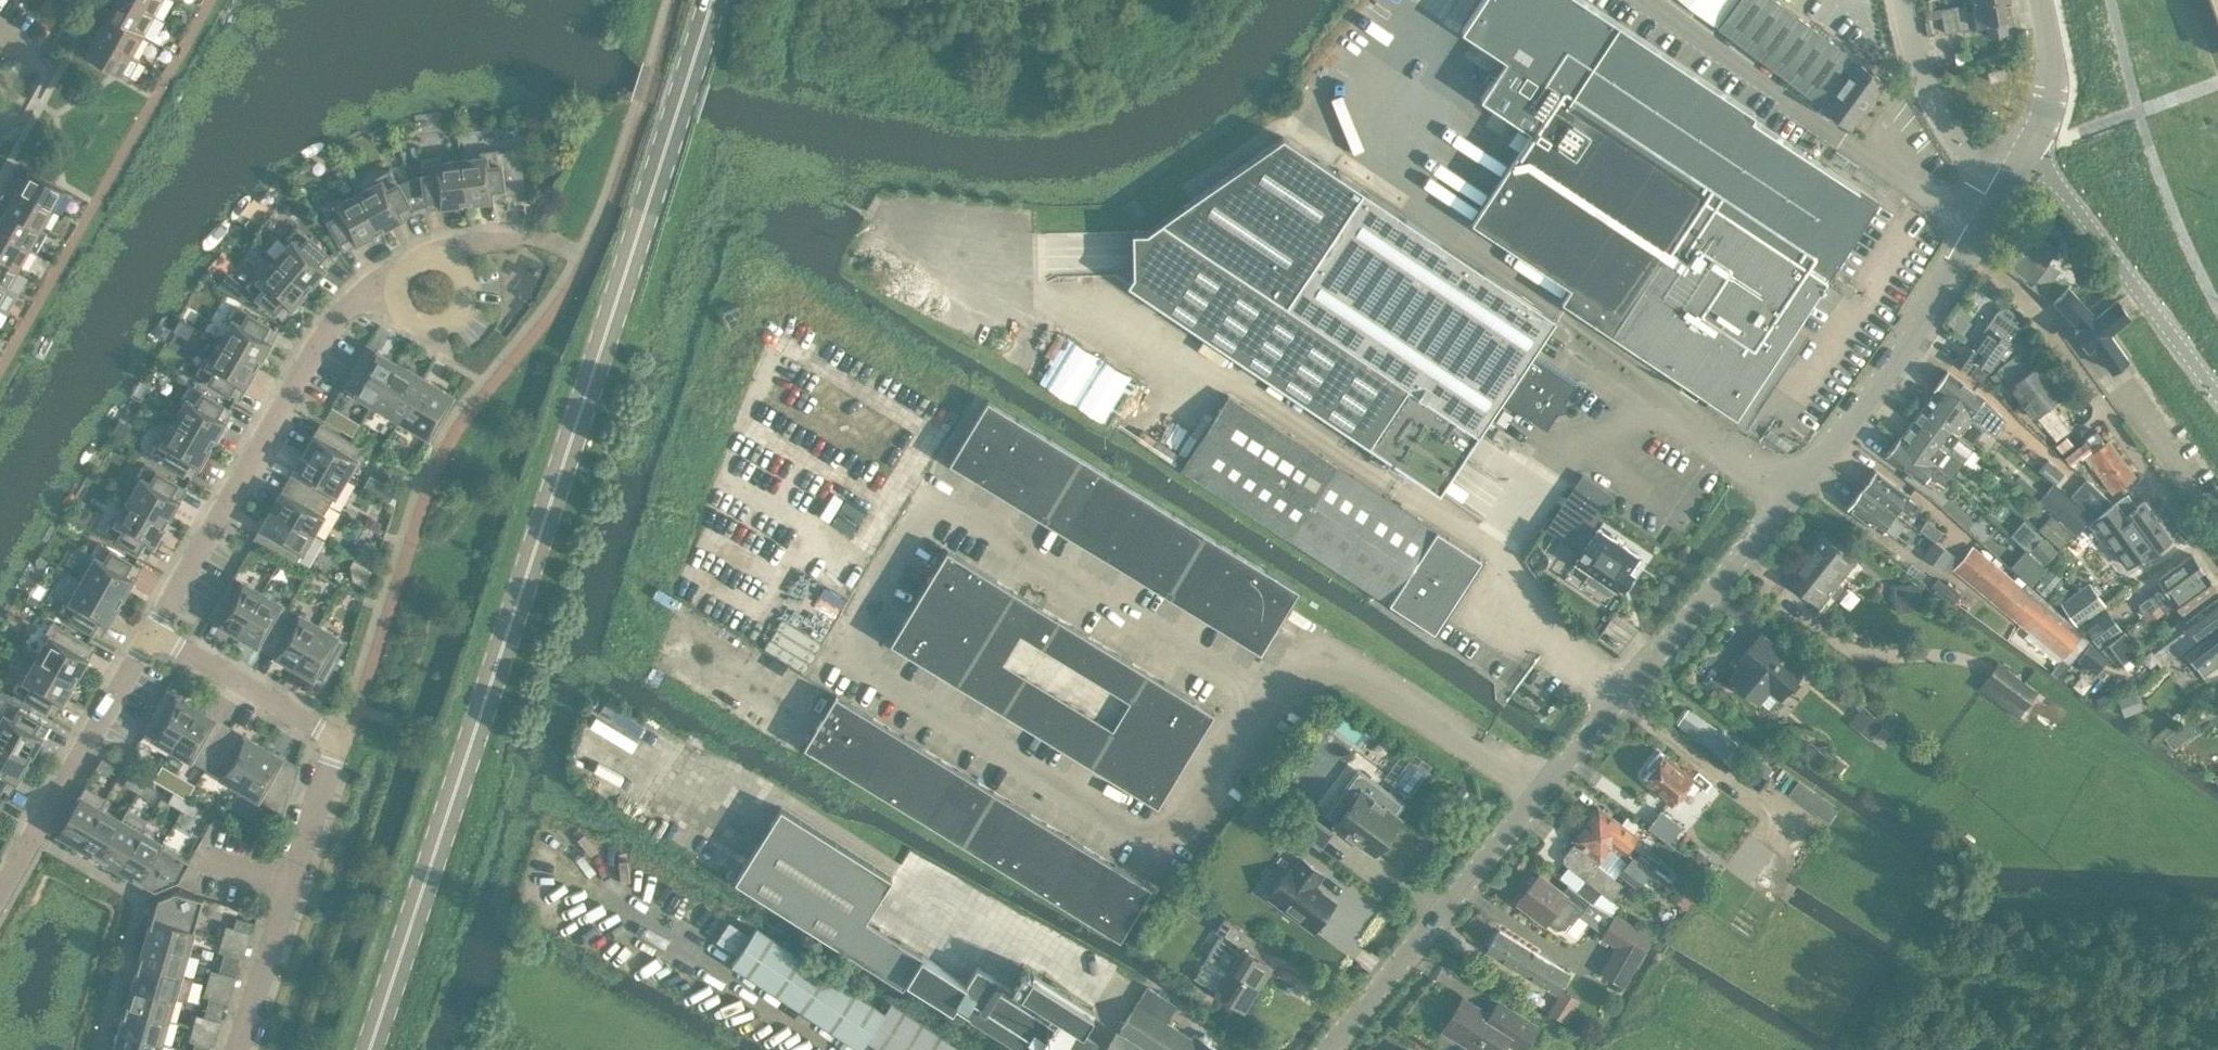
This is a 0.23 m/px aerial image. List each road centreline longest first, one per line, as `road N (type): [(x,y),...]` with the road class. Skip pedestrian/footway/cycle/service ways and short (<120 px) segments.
road 1 (primary): [(370,1049),(712,0)]
road 2 (residential): [(1326,1049),(1783,500),(1967,251)]
road 3 (residential): [(237,1049),(345,741),(150,631)]
road 4 (residential): [(150,631),(333,328),(366,295),(392,291)]
road 5 (unclassified): [(2217,569),(2066,353),(2004,278),(1967,251)]
road 6 (tertiary): [(2217,396),(2051,177),(2022,158)]
road 7 (residential): [(0,894),(150,631)]
road 8 (unclassified): [(2002,192),(1939,119),(1902,0)]
road 9 (tertiary): [(2022,158),(2049,96),(2038,0)]
road 10 (residential): [(392,291),(414,326),(443,328),(469,296),(456,263)]

